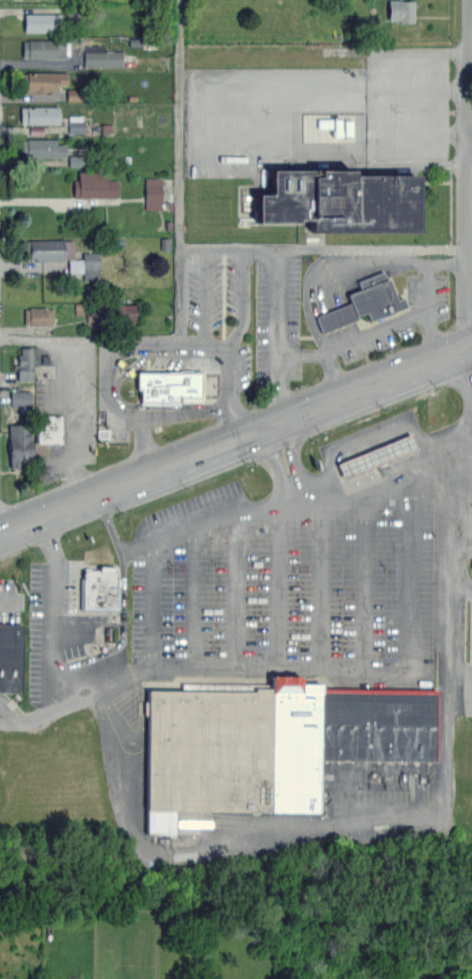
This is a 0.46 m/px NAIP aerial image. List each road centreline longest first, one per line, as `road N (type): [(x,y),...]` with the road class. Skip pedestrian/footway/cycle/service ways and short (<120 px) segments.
road 1 (primary): [(0,534),(471,346)]
road 2 (residential): [(467,0),(466,349)]

